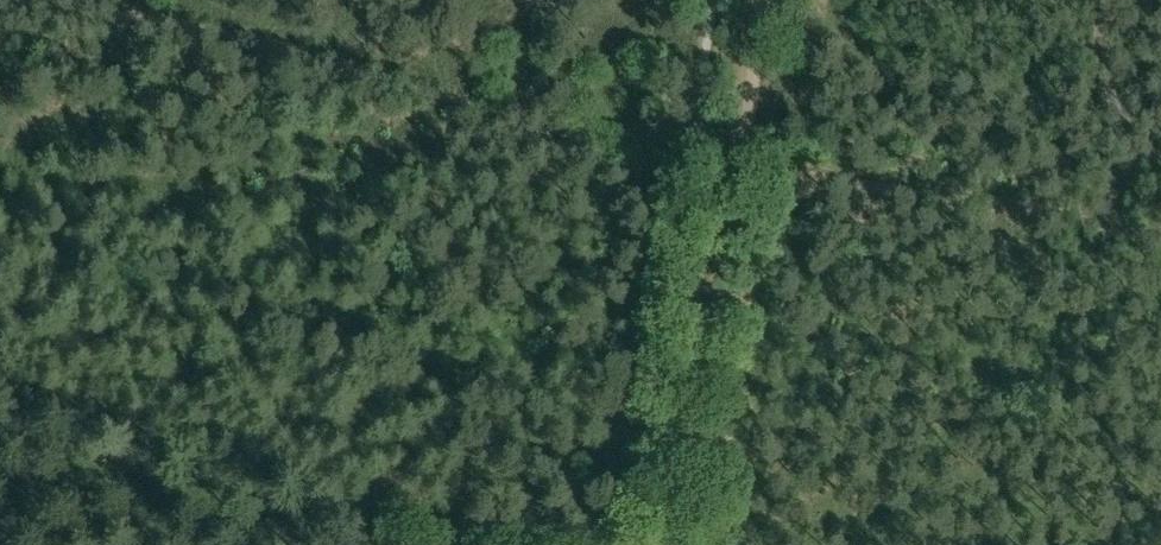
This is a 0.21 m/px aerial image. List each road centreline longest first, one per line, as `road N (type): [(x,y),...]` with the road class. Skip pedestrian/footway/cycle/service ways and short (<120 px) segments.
road 1 (track): [(673,544),(740,156)]
road 2 (track): [(740,156),(1101,223)]
road 3 (track): [(1110,201),(1128,152),(1127,126),(1106,81),(1115,0)]
road 4 (track): [(740,156),(766,0)]

